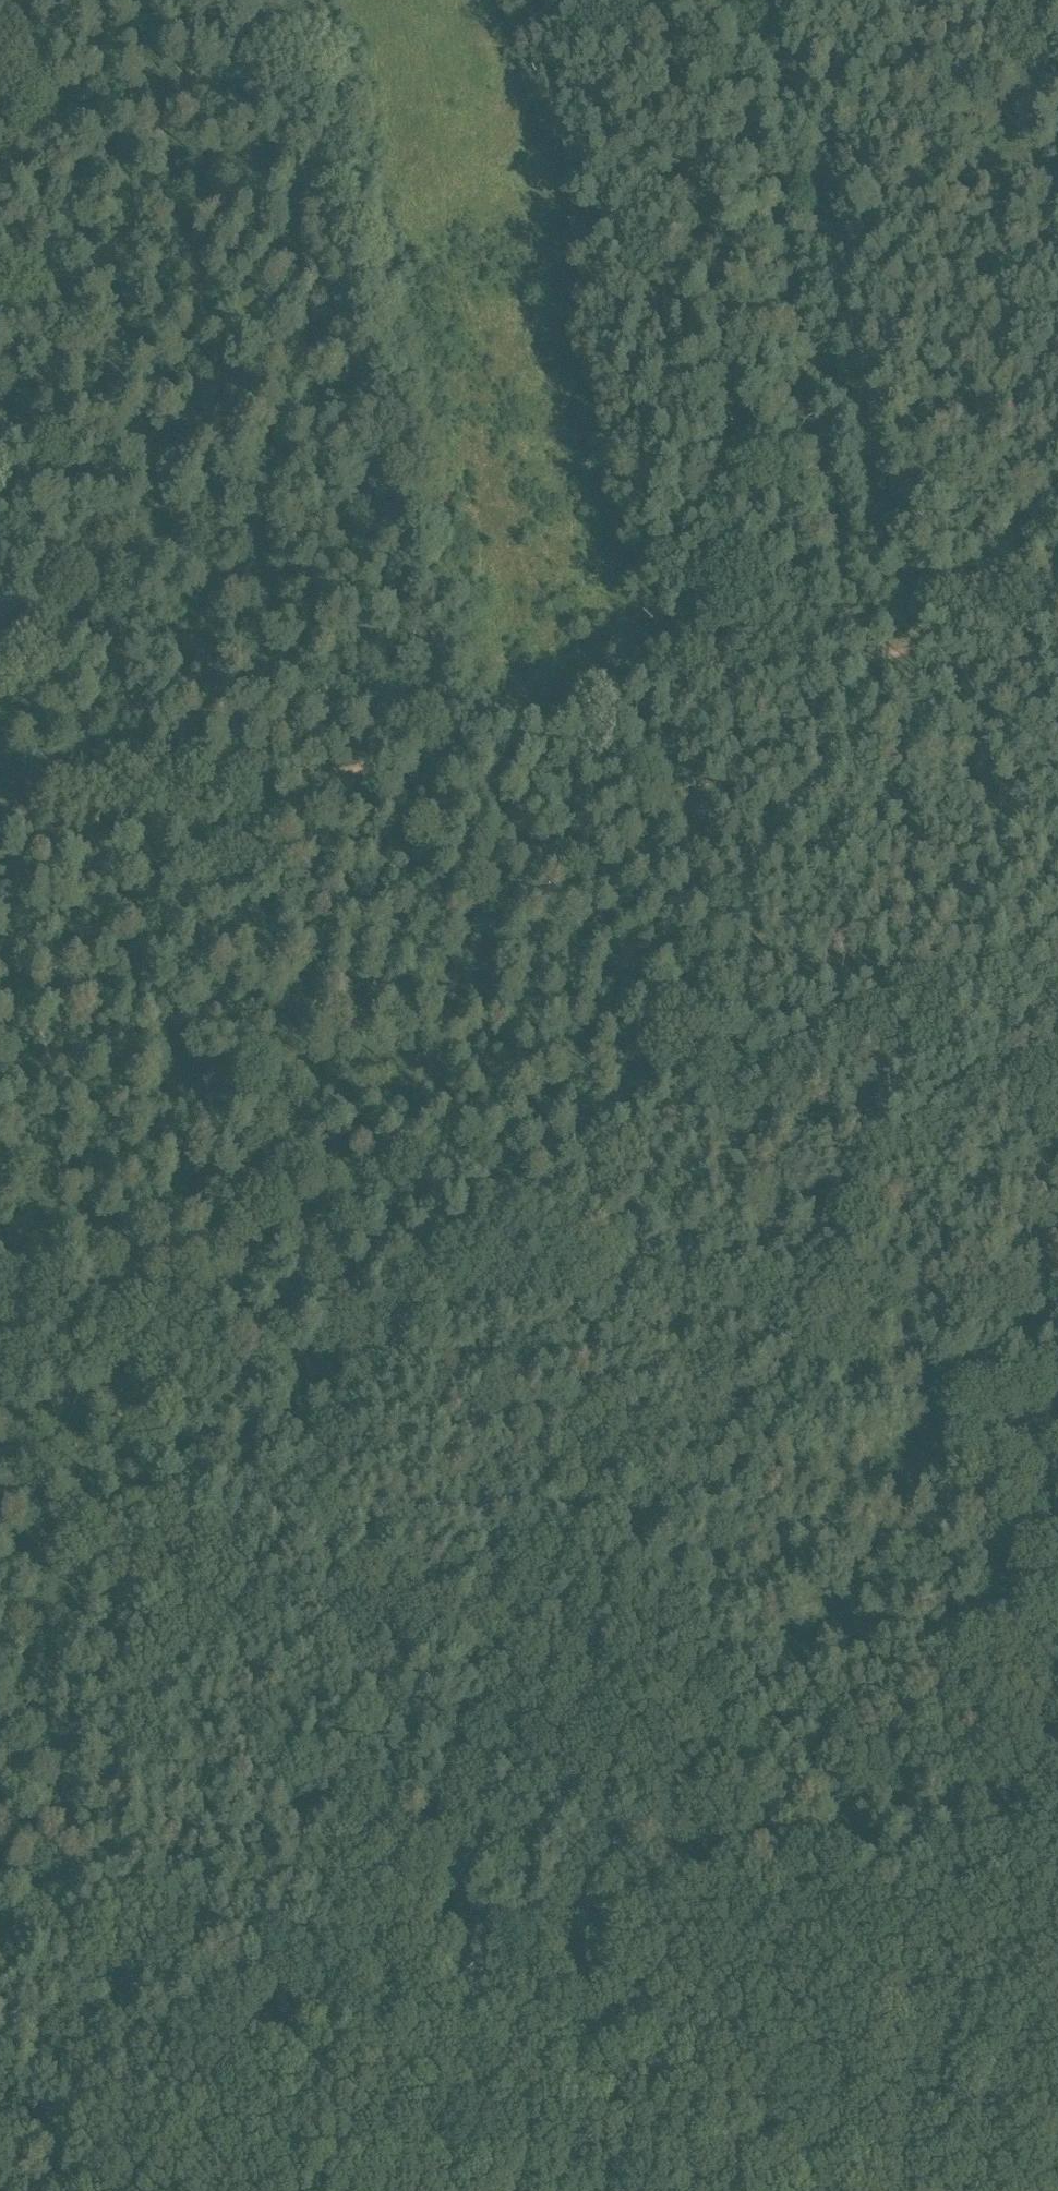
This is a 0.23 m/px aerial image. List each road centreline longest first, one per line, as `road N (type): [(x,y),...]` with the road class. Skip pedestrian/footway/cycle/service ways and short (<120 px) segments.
road 1 (track): [(0,1979),(54,1918),(75,1879),(81,1820),(105,1782),(173,1731),(193,1690),(212,1579),(242,1518),(332,1407),(382,1292),(400,1272),(465,1227),(594,1160),(759,1032),(813,1001),(941,960),(1057,957)]
road 2 (track): [(310,774),(1057,616)]
road 3 (track): [(759,1032),(685,693)]
road 4 (track): [(0,834),(310,774)]

